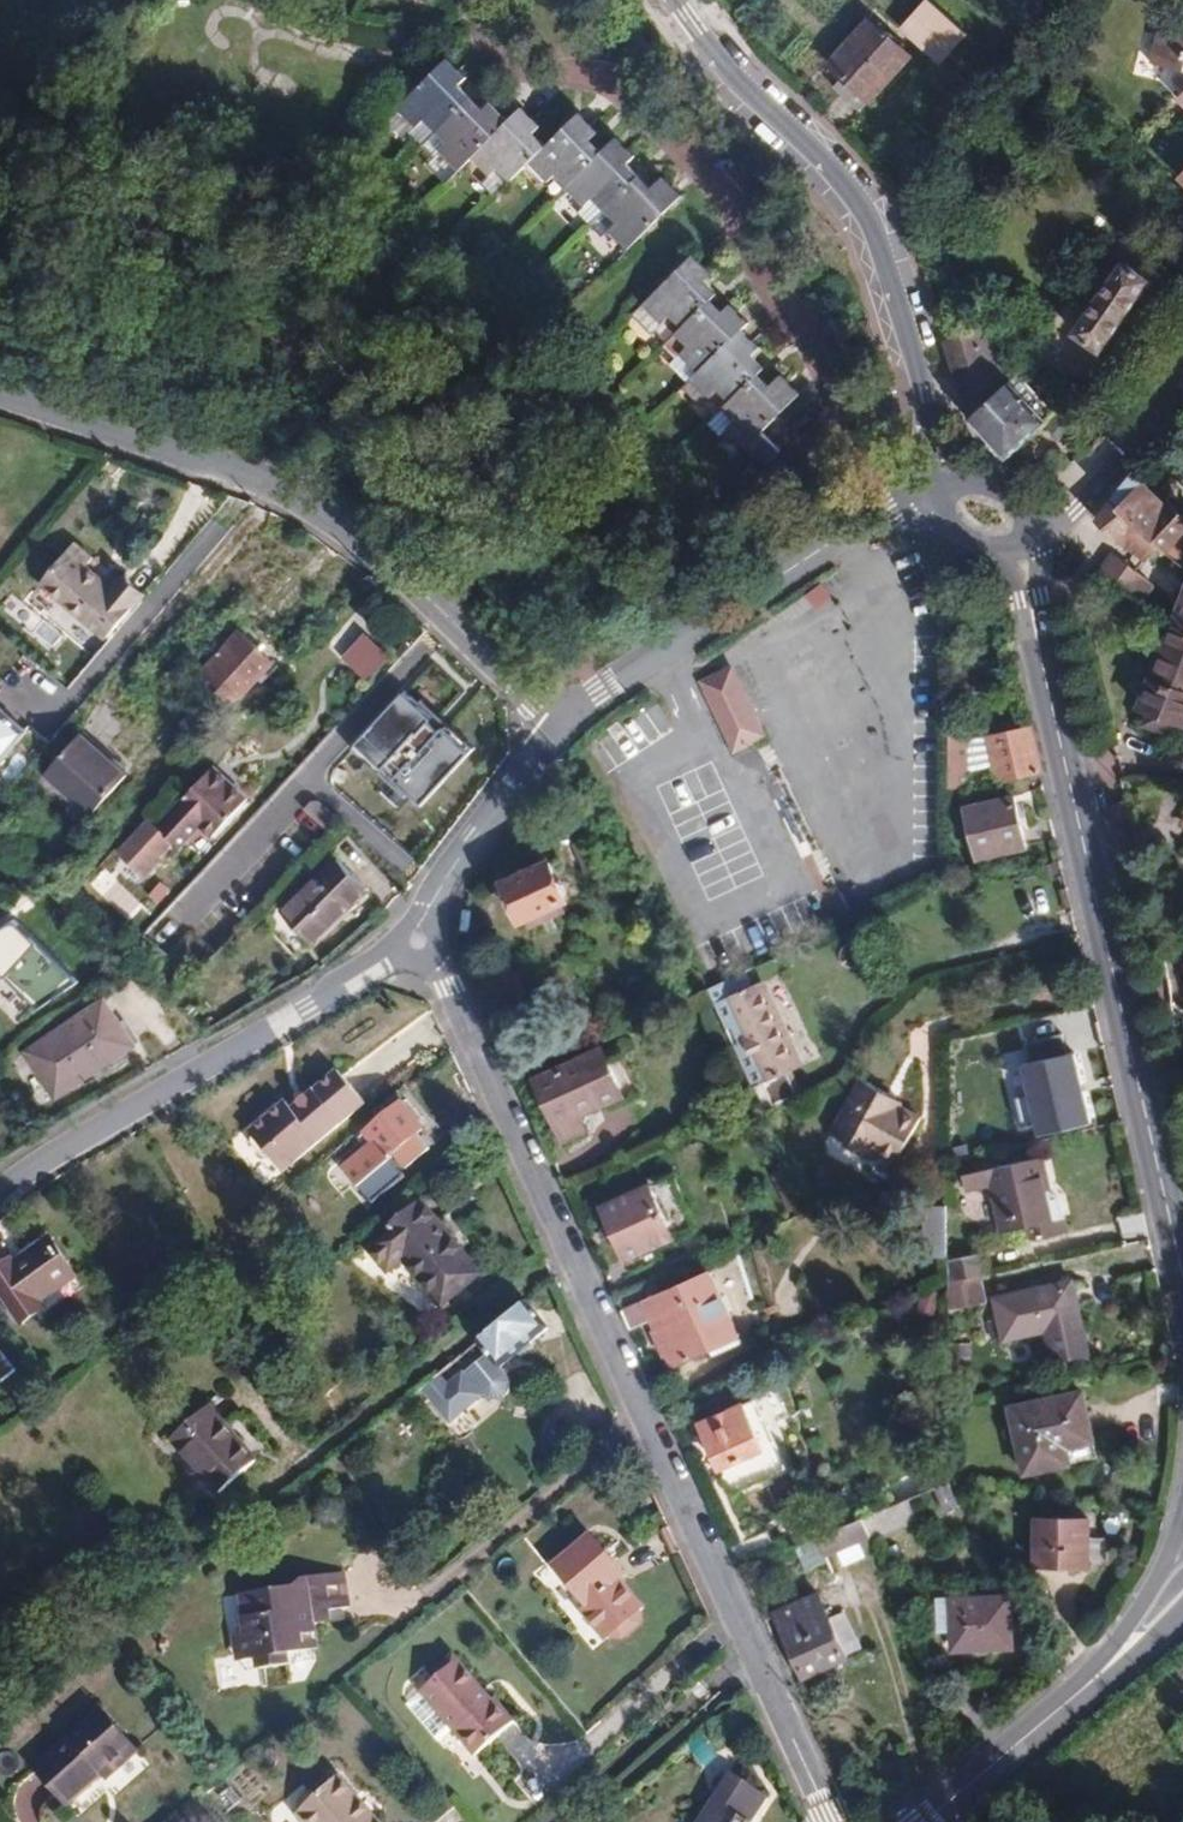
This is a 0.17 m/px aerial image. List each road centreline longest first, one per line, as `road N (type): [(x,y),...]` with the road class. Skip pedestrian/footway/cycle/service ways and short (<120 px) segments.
road 1 (residential): [(436,960),(833,1821)]
road 2 (tertiary): [(1022,556),(1182,1277)]
road 3 (residential): [(560,723),(385,556),(259,479),(0,399)]
road 4 (tertiary): [(680,0),(826,155),(885,236),(912,357),(956,480)]
road 5 (residential): [(0,1197),(55,1156),(399,951)]
road 6 (residential): [(560,723),(889,512),(930,507)]
road 7 (residential): [(482,0),(486,43),(526,73),(588,79),(628,97),(738,205)]
road 8 (residential): [(427,915),(560,723)]
road 9 (tertiary): [(1033,524),(1070,514),(1128,456),(1182,367)]
road 10 (tertiary): [(1091,1683),(920,1821)]
road 11 (tertiary): [(1182,1535),(1091,1683)]

